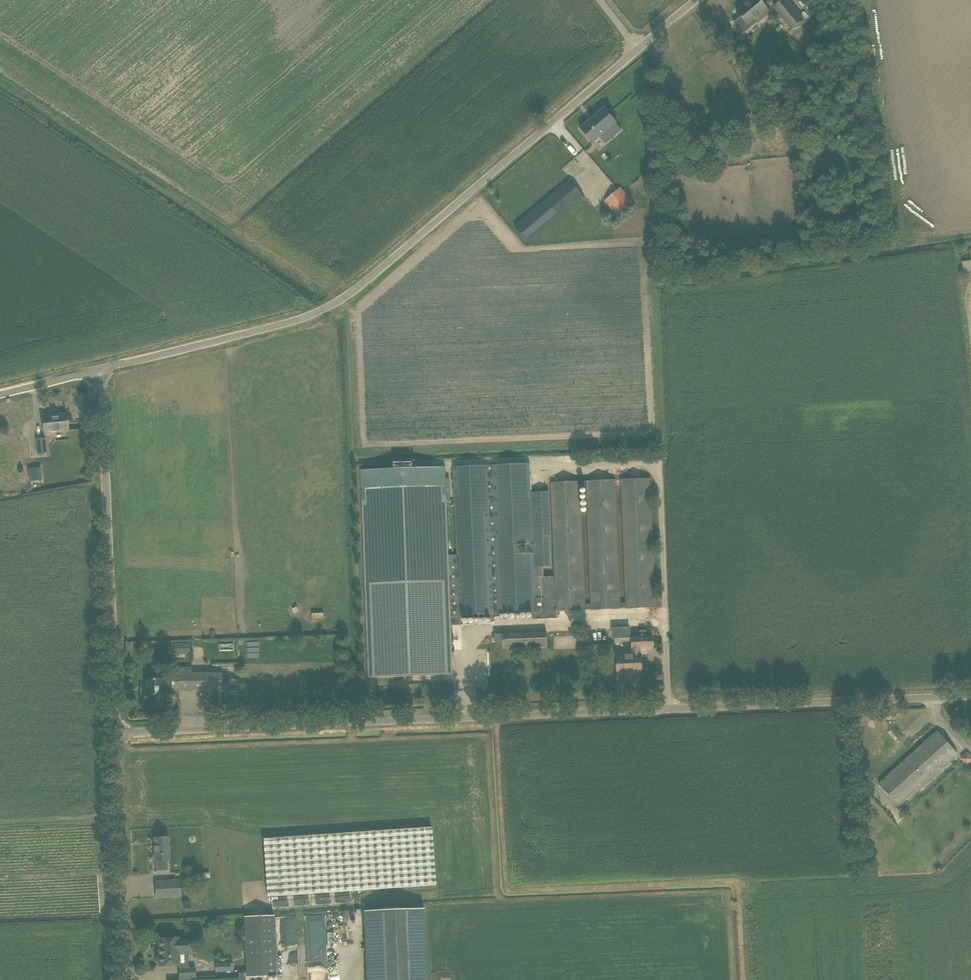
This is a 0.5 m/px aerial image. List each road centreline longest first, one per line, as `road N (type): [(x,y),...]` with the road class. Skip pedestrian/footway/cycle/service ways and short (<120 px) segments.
road 1 (unclassified): [(114,733),(970,695)]
road 2 (unclassified): [(94,364),(302,320),(340,300),(639,47)]
road 3 (unclassified): [(114,733),(94,364)]
road 4 (unclassified): [(125,979),(114,733)]

